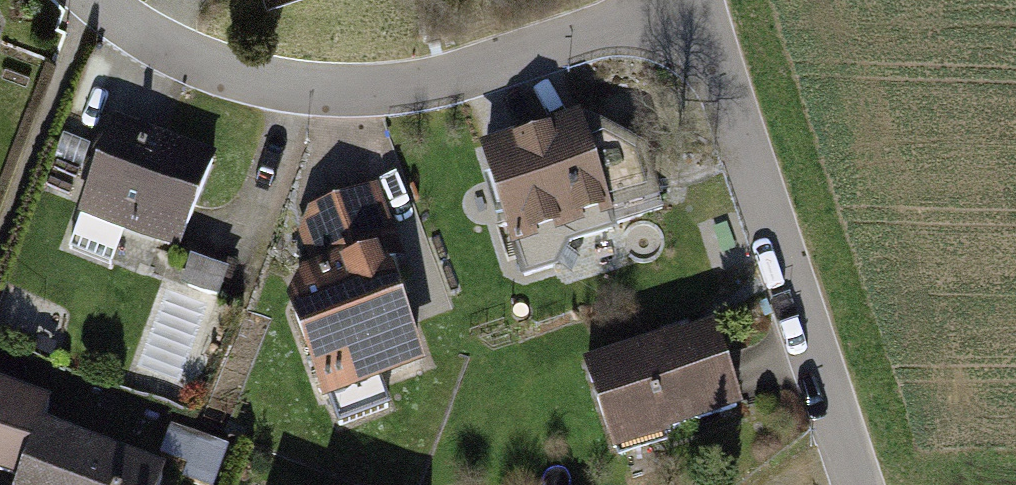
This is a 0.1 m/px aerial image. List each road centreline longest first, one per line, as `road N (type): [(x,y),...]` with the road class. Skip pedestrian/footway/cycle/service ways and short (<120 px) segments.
road 1 (residential): [(691,2),(425,83),(300,90),(153,49),(83,0)]
road 2 (residential): [(857,484),(691,2)]

